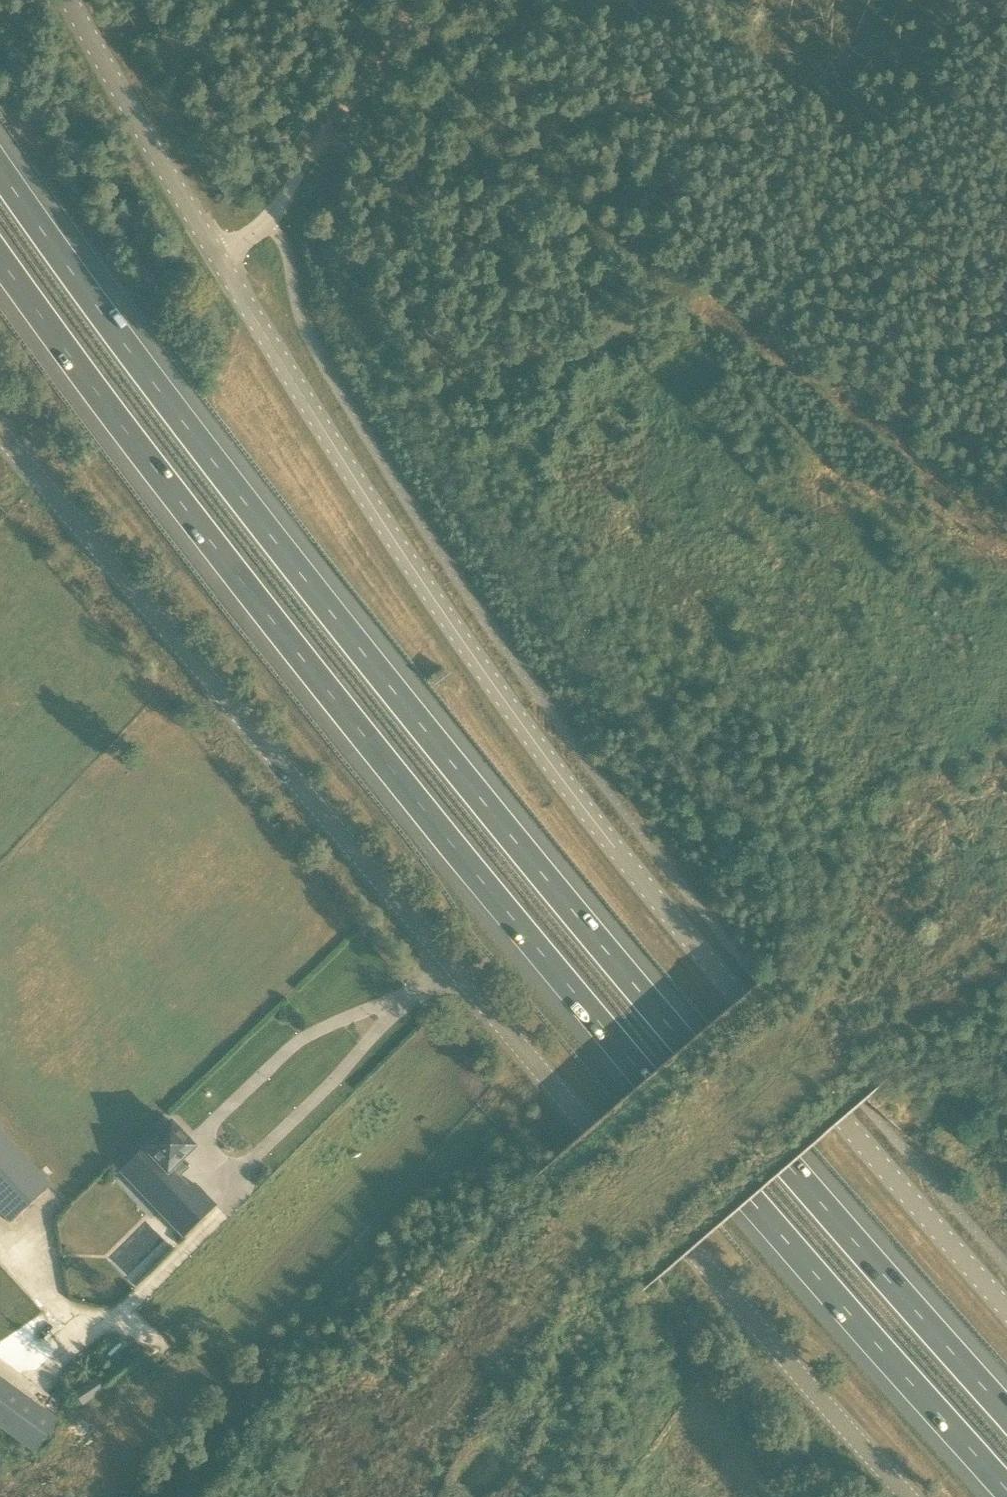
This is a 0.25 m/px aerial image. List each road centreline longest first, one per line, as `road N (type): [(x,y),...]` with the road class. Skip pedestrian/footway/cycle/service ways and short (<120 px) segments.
road 1 (motorway): [(1006,1414),(685,1048),(417,724),(121,343),(0,171)]
road 2 (motorway): [(0,259),(383,761),(645,1082),(1006,1491)]
road 3 (tertiary): [(907,1496),(0,438)]
road 4 (tertiary): [(1006,1311),(657,899),(408,560),(222,265)]
road 5 (tertiary): [(222,265),(69,0)]

